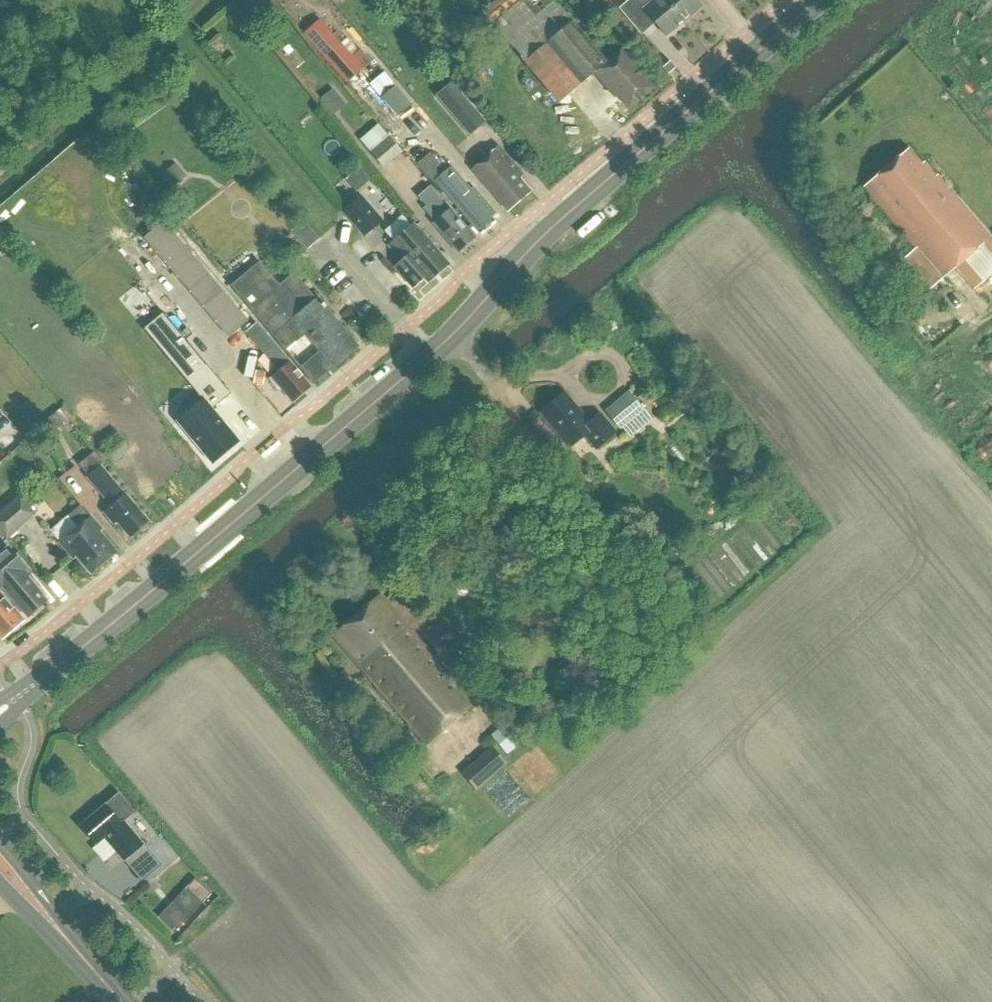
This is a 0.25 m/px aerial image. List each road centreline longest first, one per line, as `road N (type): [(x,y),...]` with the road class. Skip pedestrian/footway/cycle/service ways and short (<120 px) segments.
road 1 (tertiary): [(0,713),(452,337),(502,275),(827,0)]
road 2 (primary): [(122,1001),(0,863)]

